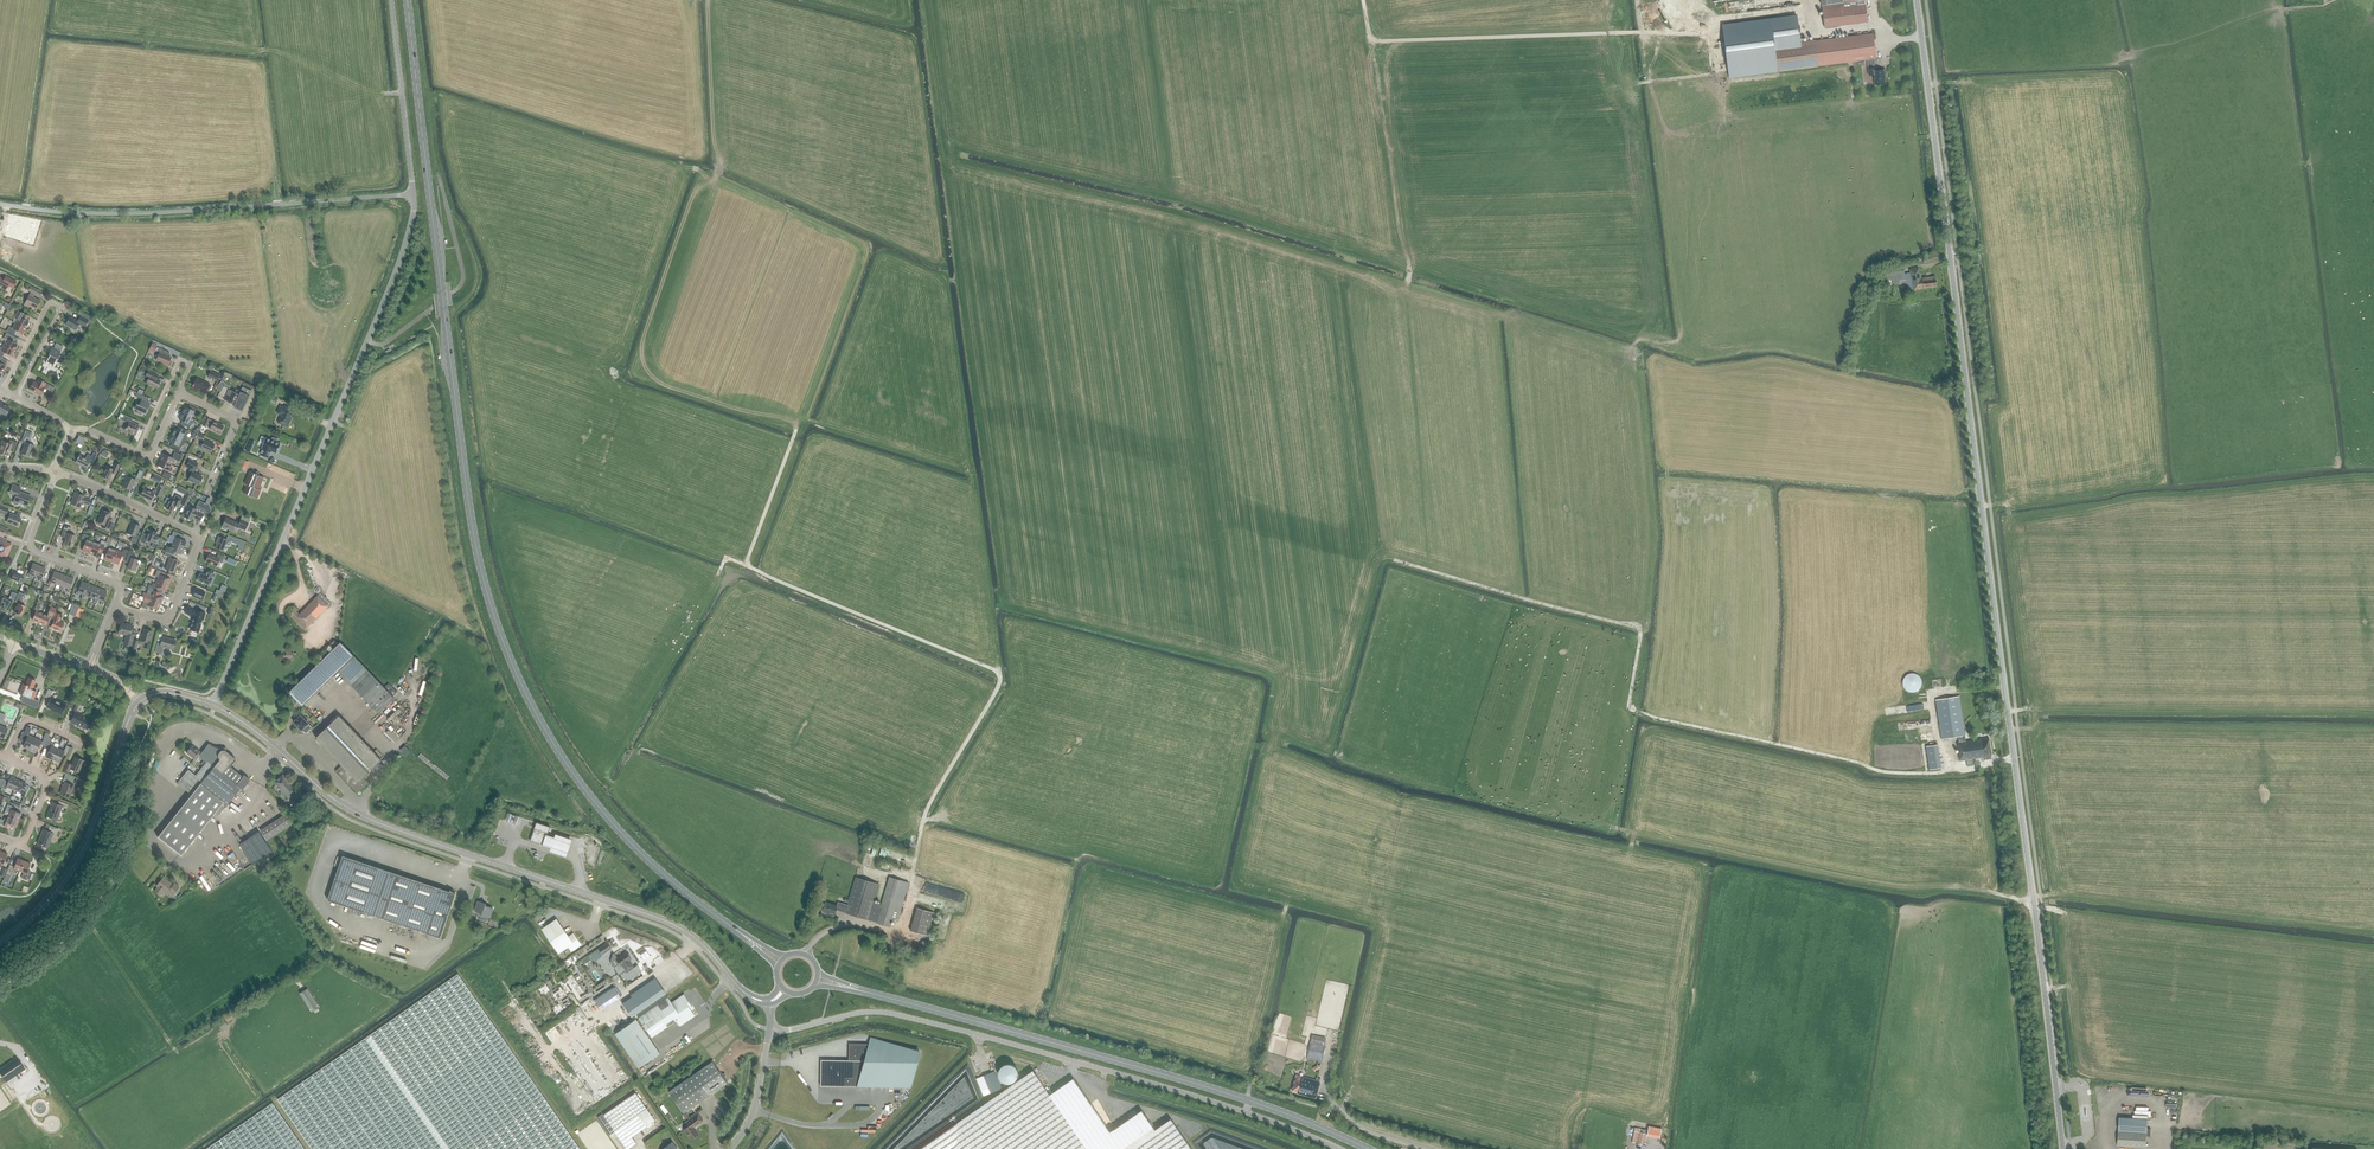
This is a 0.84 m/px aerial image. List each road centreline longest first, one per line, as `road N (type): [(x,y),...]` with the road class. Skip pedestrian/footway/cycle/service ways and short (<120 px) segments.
road 1 (unclassified): [(2063,1148),(1917,0)]
road 2 (primary): [(743,935),(653,864),(590,795),(537,715),(496,622),(465,474),(408,0)]
road 3 (track): [(1927,773),(1877,770),(1633,709),(1638,628),(1394,560)]
road 4 (unclassified): [(769,1029),(858,1013),(898,1015),(1198,1097),(1340,1148)]
road 5 (unclassified): [(212,705),(394,276),(413,194)]
road 6 (primary): [(1369,1148),(1212,1088),(863,991)]
road 7 (track): [(919,850),(929,804),(999,686),(997,671),(725,559),(719,575)]
road 8 (unclassified): [(413,194),(133,213),(0,204)]
road 9 (track): [(1363,0),(1369,34),(1379,41),(1715,35)]
road 10 (track): [(59,885),(178,1055),(293,992),(307,1015)]
road 11 (secondary): [(0,941),(41,906),(80,854),(140,702)]
road 12 (secondary): [(469,854),(346,807),(280,751)]
road 13 (residential): [(16,398),(60,309),(48,303),(3,391)]
road 14 (residential): [(115,607),(117,581),(30,545),(55,471)]
road 15 (unclassified): [(413,194),(391,0)]
road 16 (residential): [(197,540),(55,471)]
road 17 (residential): [(179,393),(192,366),(179,360),(137,452)]
road 18 (track): [(746,567),(795,432)]
road 19 (secondary): [(602,899),(469,854)]
road 20 (residential): [(207,493),(234,421),(179,393)]
road 21 (residential): [(115,607),(167,618),(197,540)]
road 22 (unclassified): [(730,1148),(754,1110),(769,1029)]

